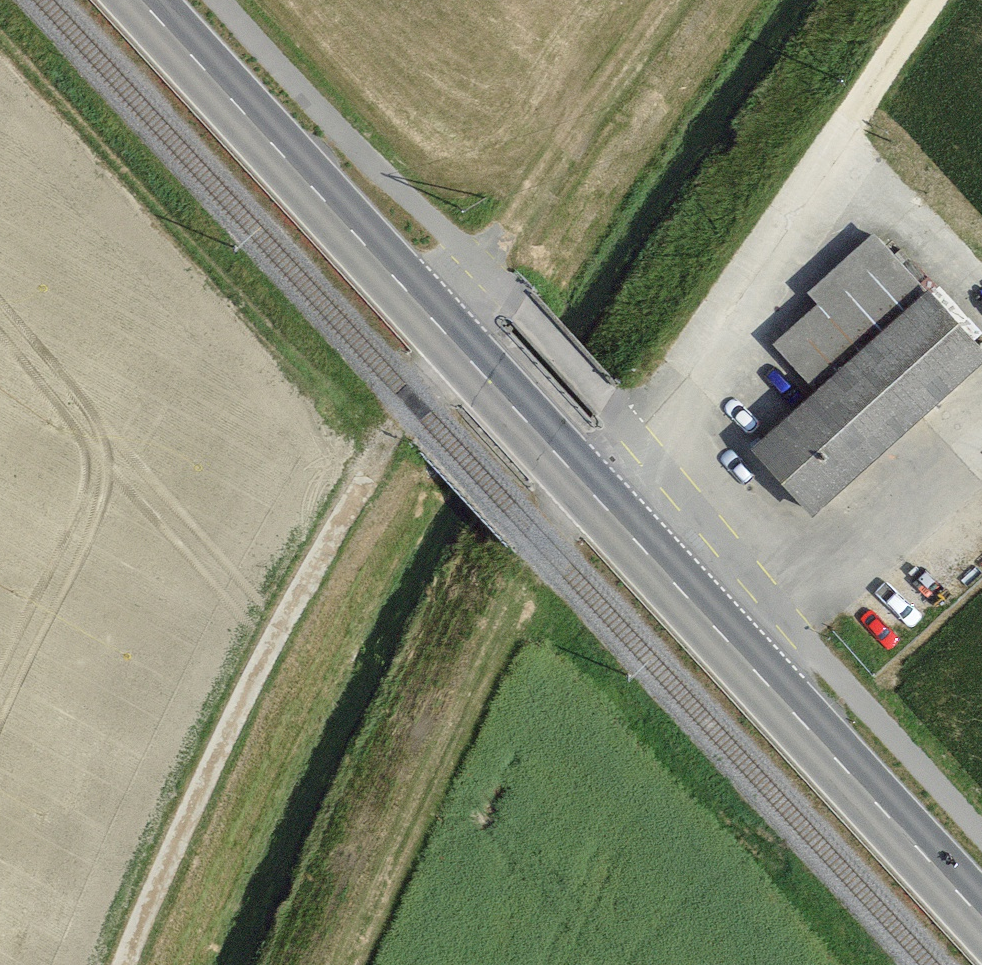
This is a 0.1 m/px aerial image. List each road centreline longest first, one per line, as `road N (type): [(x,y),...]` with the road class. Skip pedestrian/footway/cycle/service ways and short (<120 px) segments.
road 1 (secondary): [(981,913),(141,0)]
road 2 (track): [(460,348),(398,418),(374,461),(211,768),(128,964)]
road 3 (track): [(587,487),(546,545),(359,964)]
road 4 (track): [(934,0),(830,151)]

